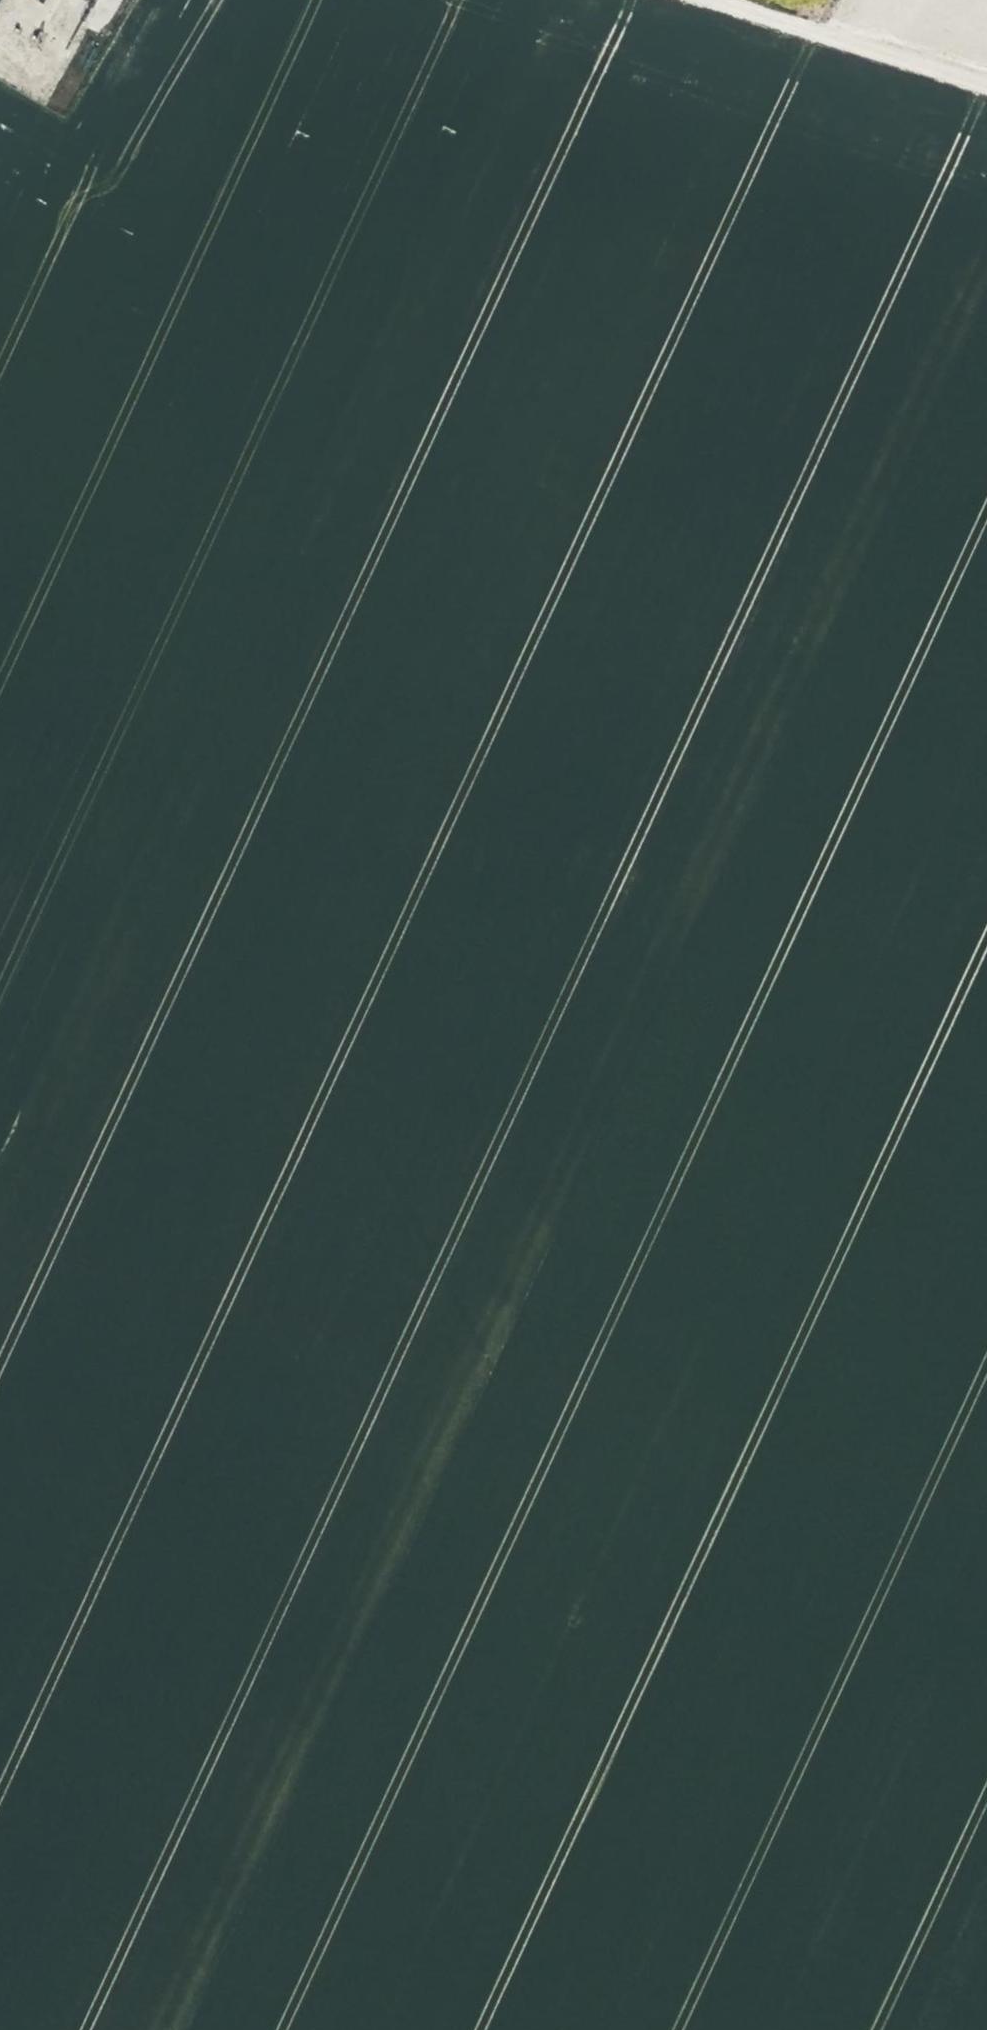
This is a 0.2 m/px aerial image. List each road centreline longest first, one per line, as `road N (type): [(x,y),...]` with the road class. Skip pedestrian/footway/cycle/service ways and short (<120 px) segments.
road 1 (track): [(986,84),(723,0)]

